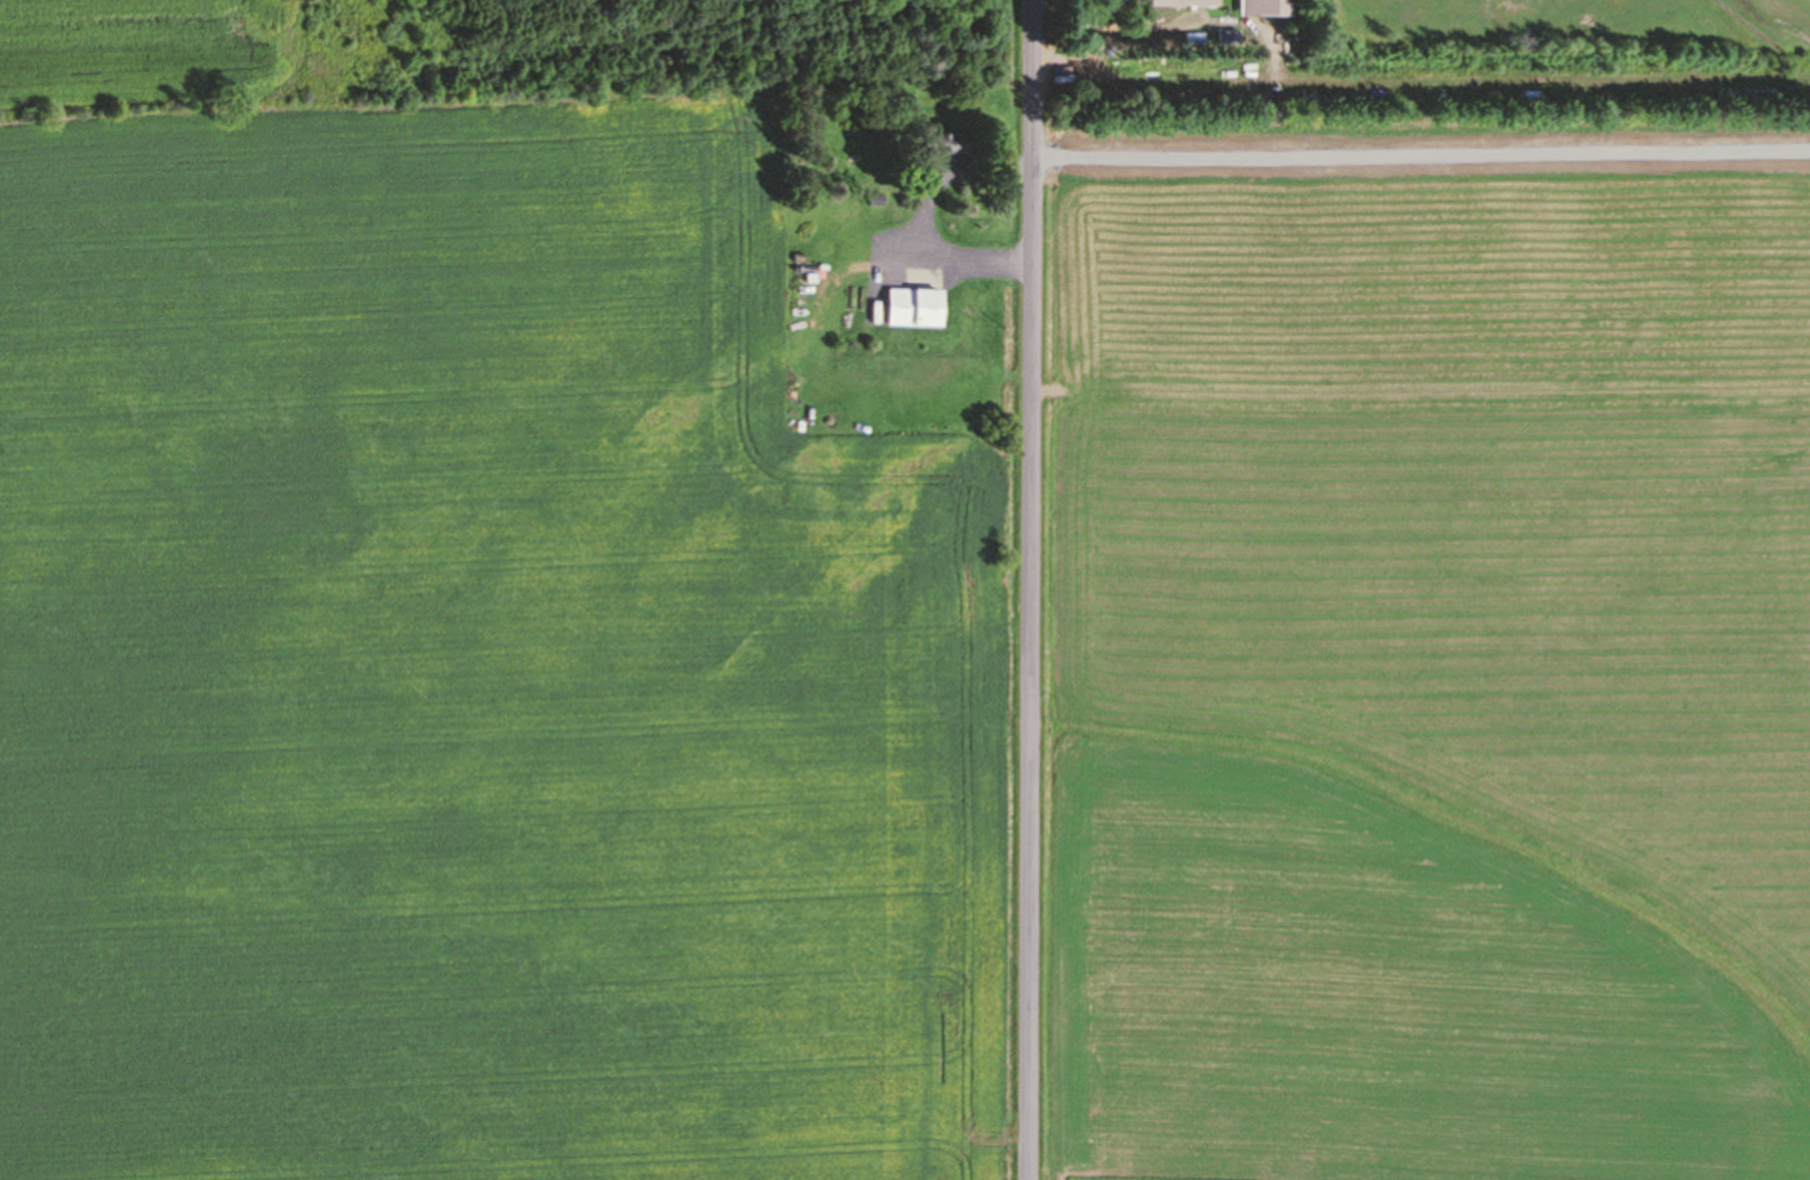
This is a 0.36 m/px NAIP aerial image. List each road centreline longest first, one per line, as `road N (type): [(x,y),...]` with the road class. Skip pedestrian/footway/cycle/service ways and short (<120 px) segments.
road 1 (residential): [(1030,1179),(1031,0)]

